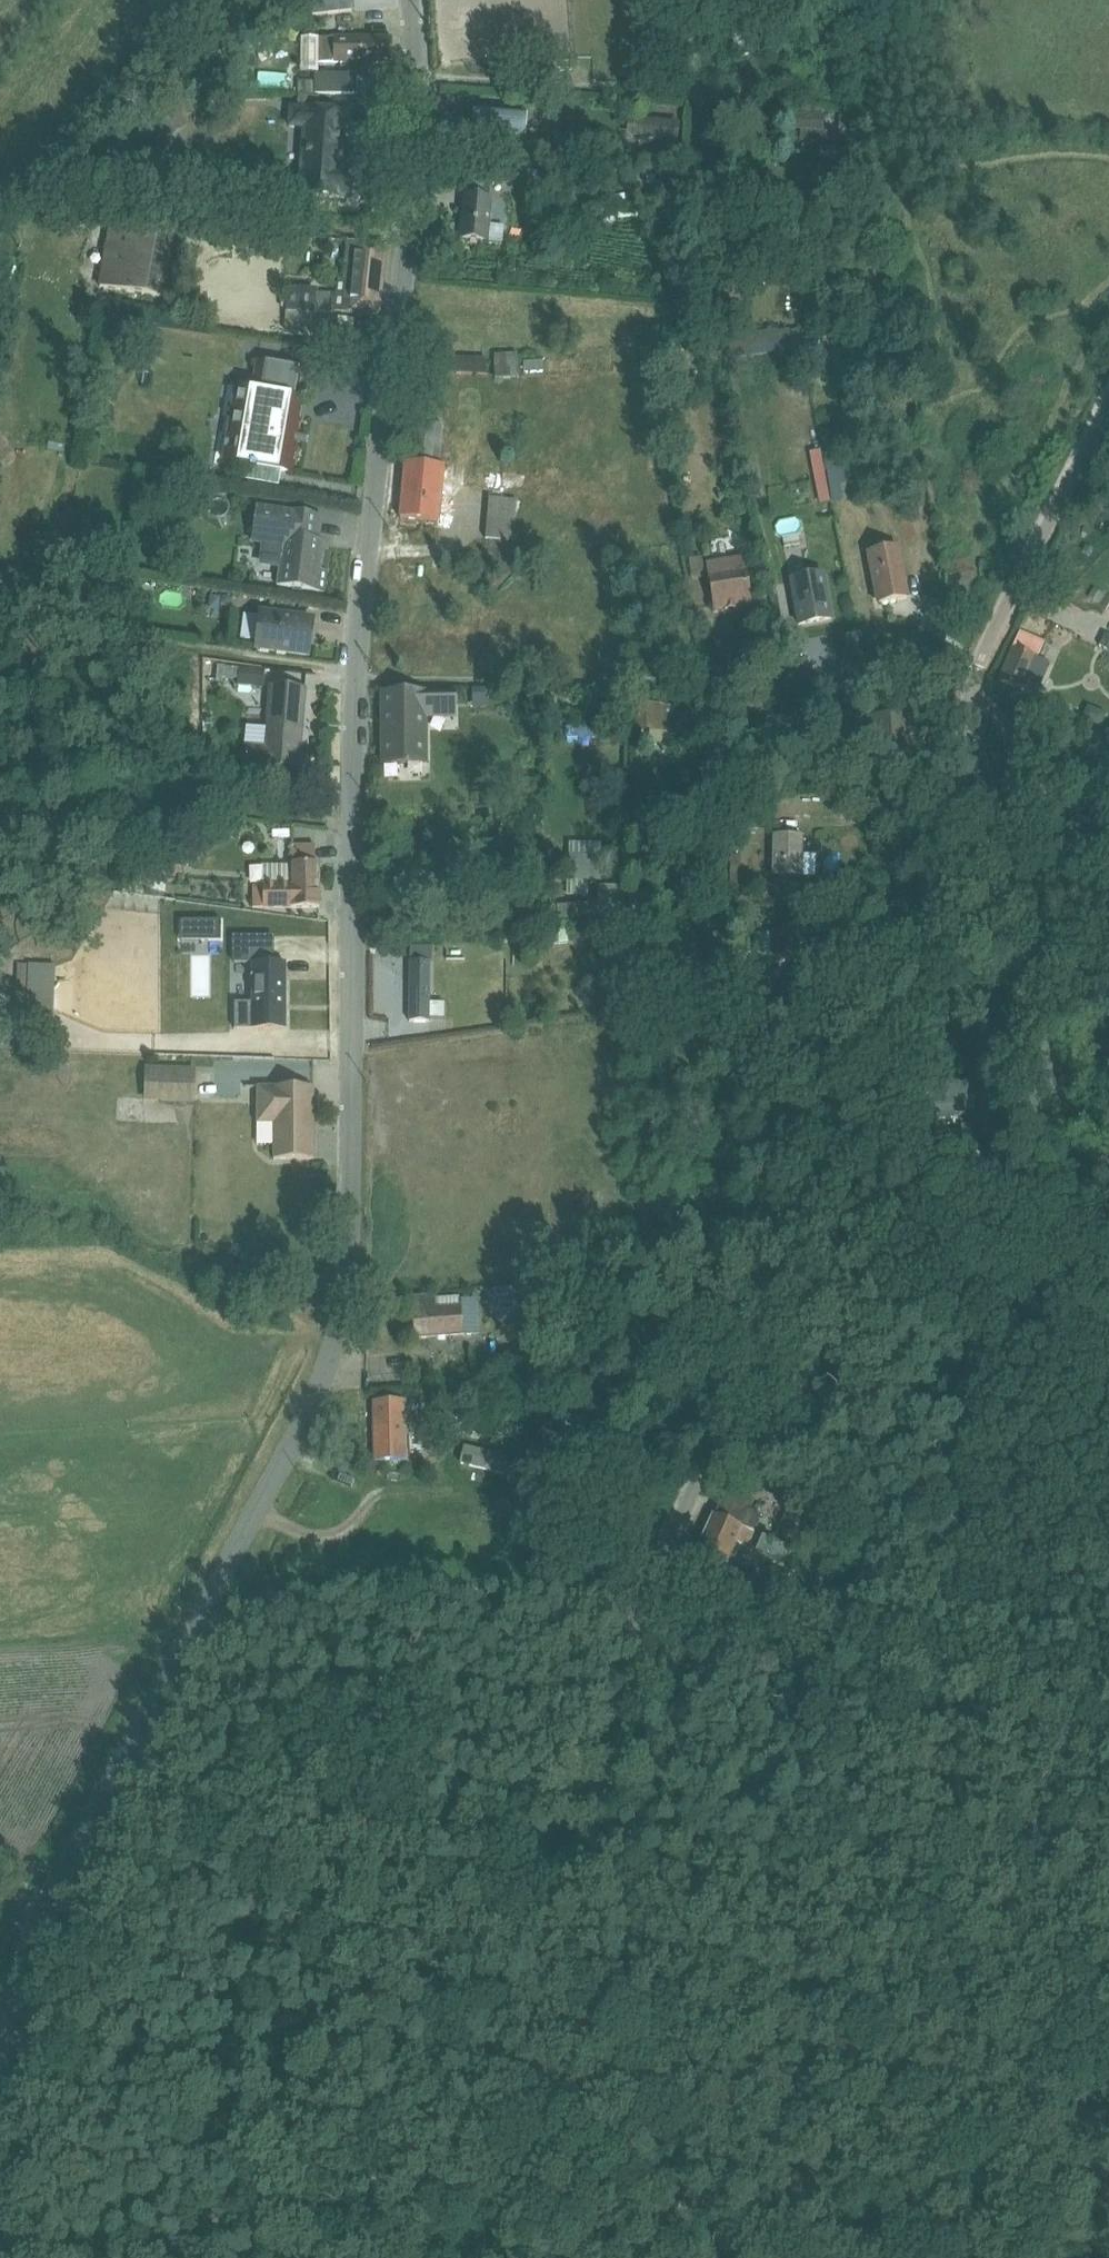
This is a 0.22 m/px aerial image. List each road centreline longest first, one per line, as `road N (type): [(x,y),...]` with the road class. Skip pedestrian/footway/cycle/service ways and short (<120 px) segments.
road 1 (unclassified): [(408,0),(418,125),(352,680),(343,1330),(332,1367),(29,1928),(9,2054),(0,2206)]
road 2 (unclassified): [(968,686),(928,938),(864,1113),(338,2257)]
road 3 (track): [(968,686),(352,680),(42,635)]
road 4 (track): [(968,686),(1108,1461)]
road 5 (unclassified): [(968,686),(1108,404)]
road 6 (track): [(1108,869),(968,686)]

